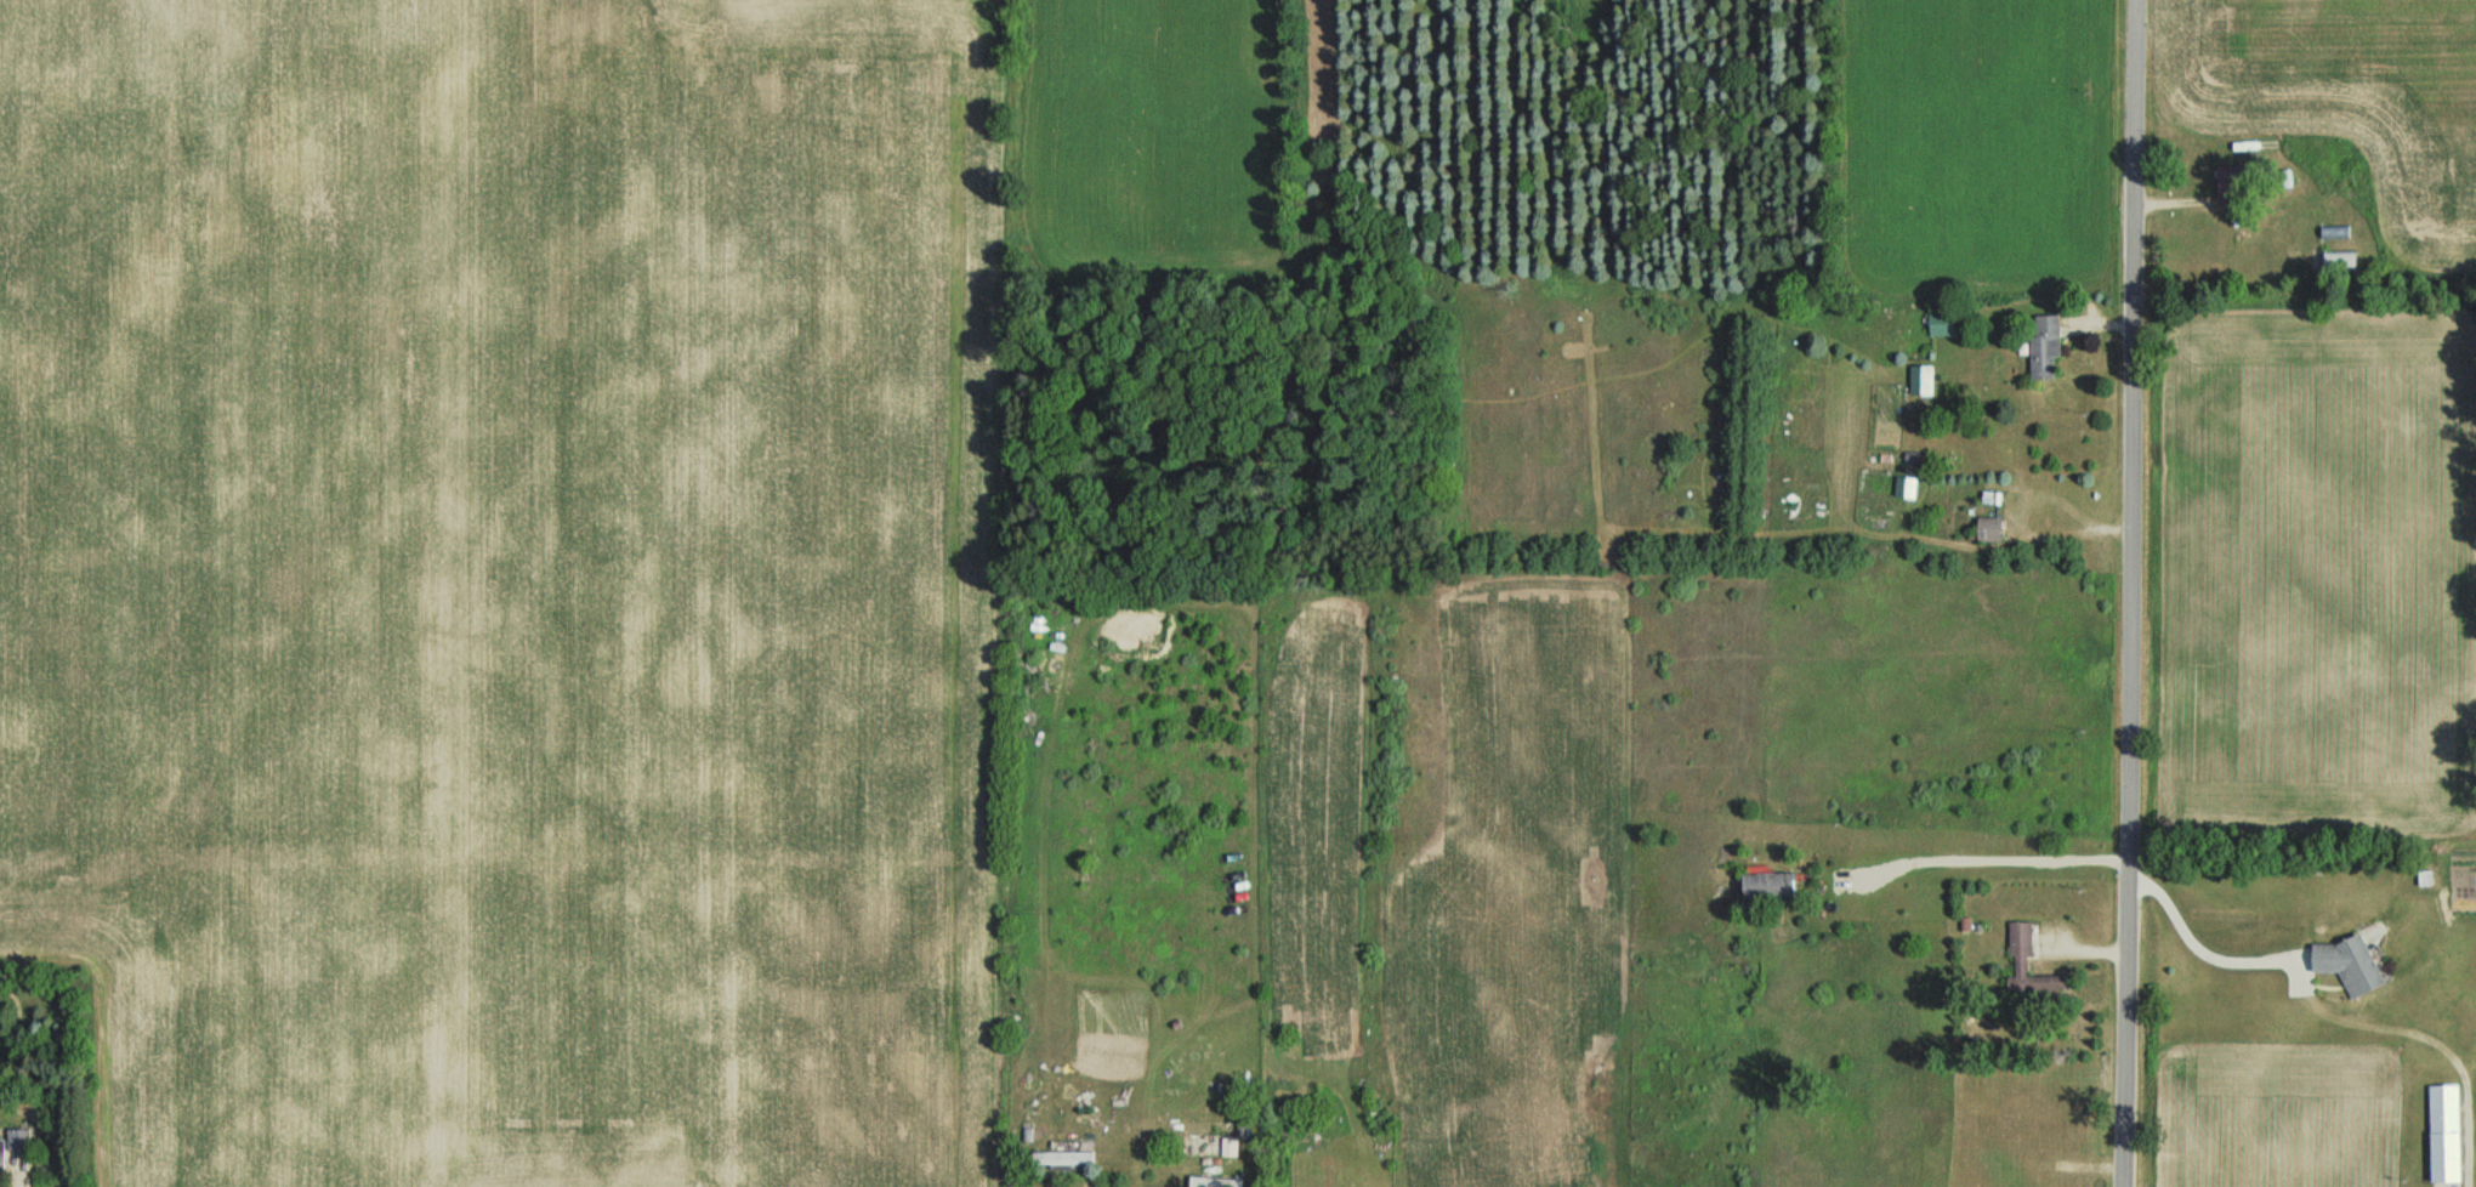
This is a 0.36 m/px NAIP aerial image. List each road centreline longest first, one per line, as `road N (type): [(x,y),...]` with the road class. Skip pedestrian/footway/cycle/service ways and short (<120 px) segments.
road 1 (residential): [(2125,1186),(2135,0)]

